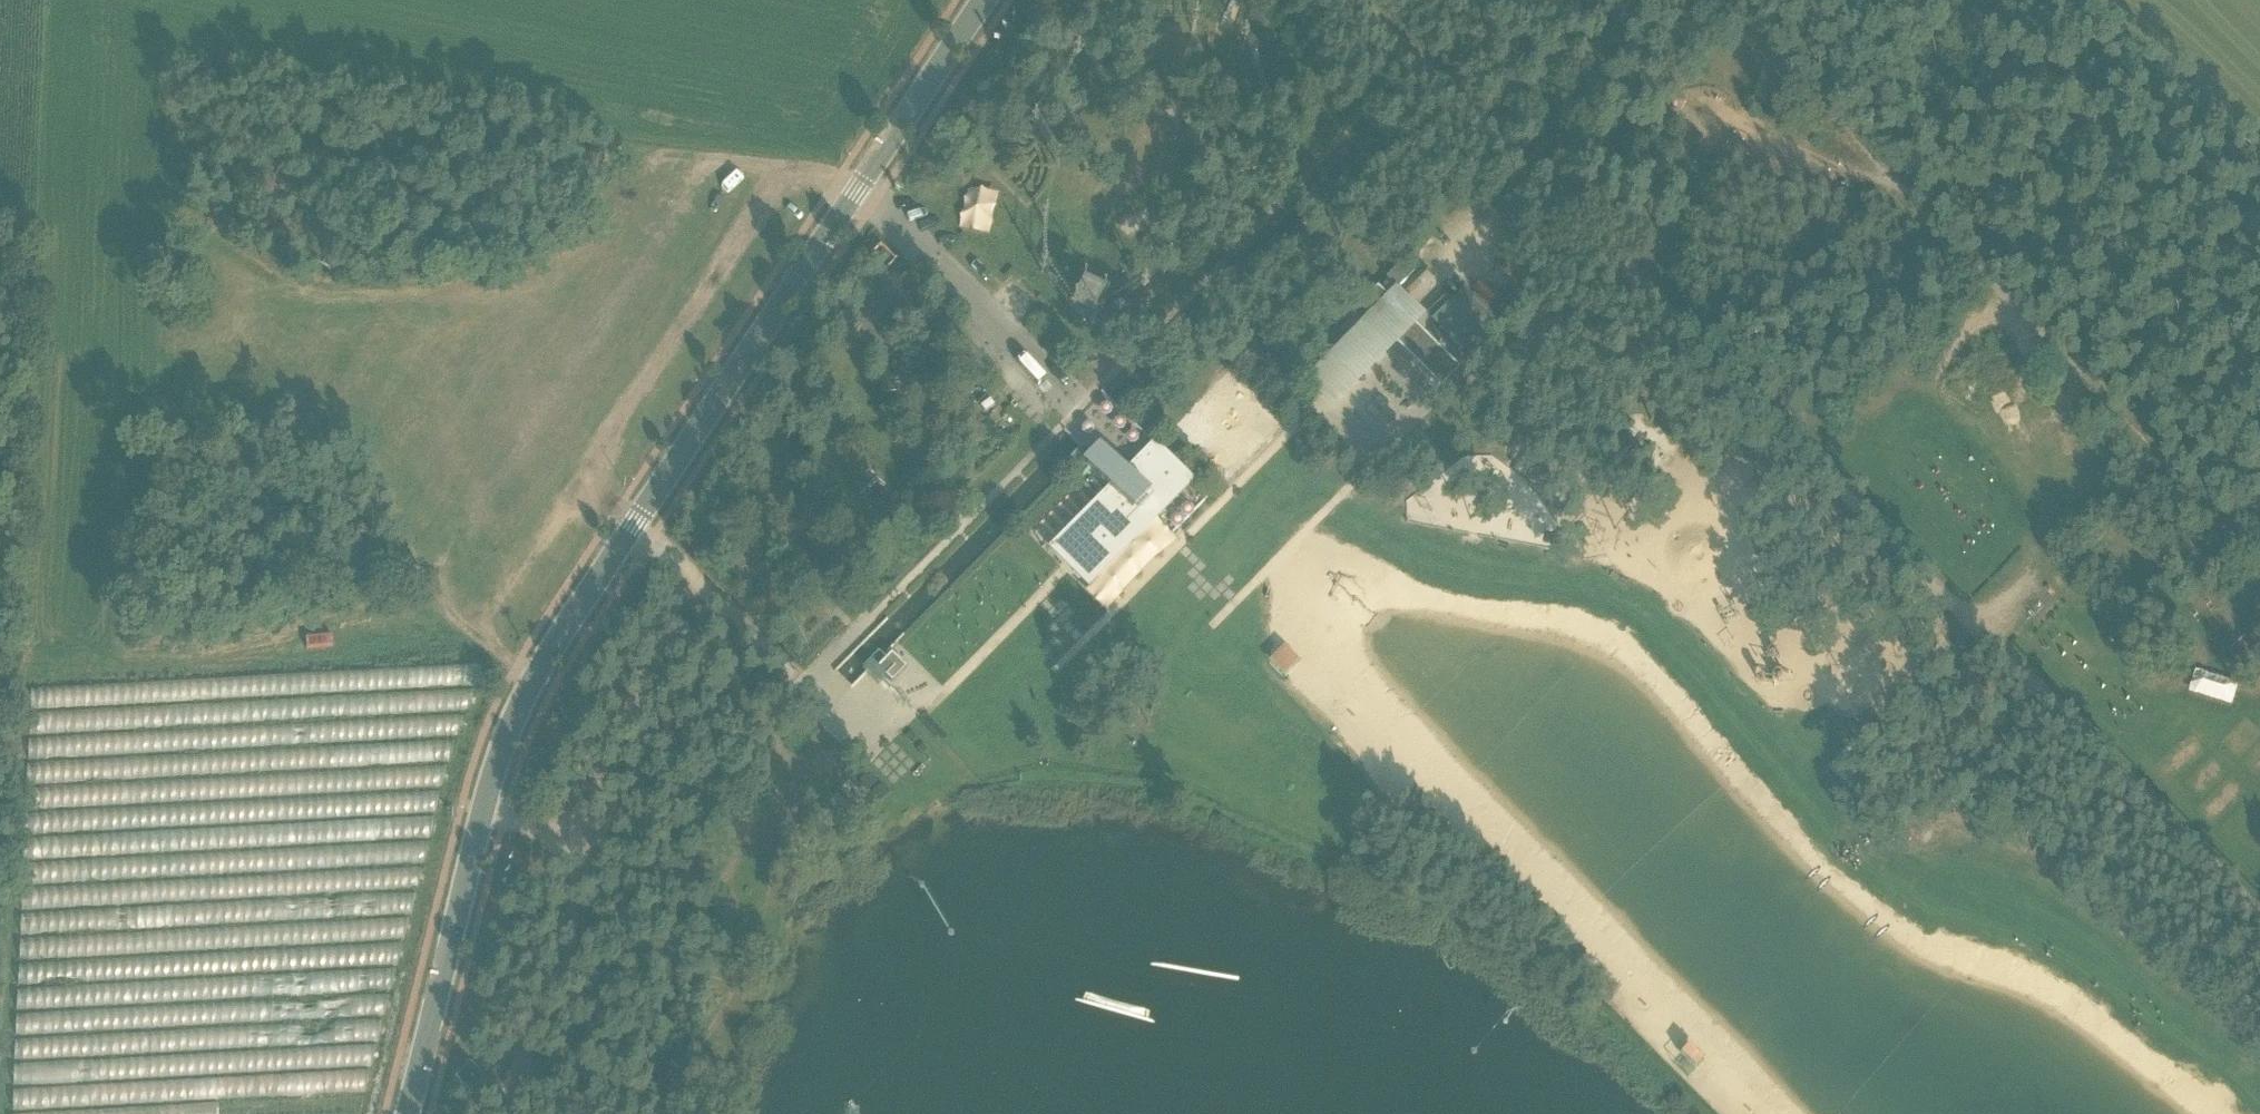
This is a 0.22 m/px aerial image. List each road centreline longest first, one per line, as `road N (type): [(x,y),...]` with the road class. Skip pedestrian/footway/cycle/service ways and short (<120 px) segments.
road 1 (tertiary): [(981,0),(532,678),(499,742),(405,1113)]
road 2 (track): [(1427,68),(2259,916)]

